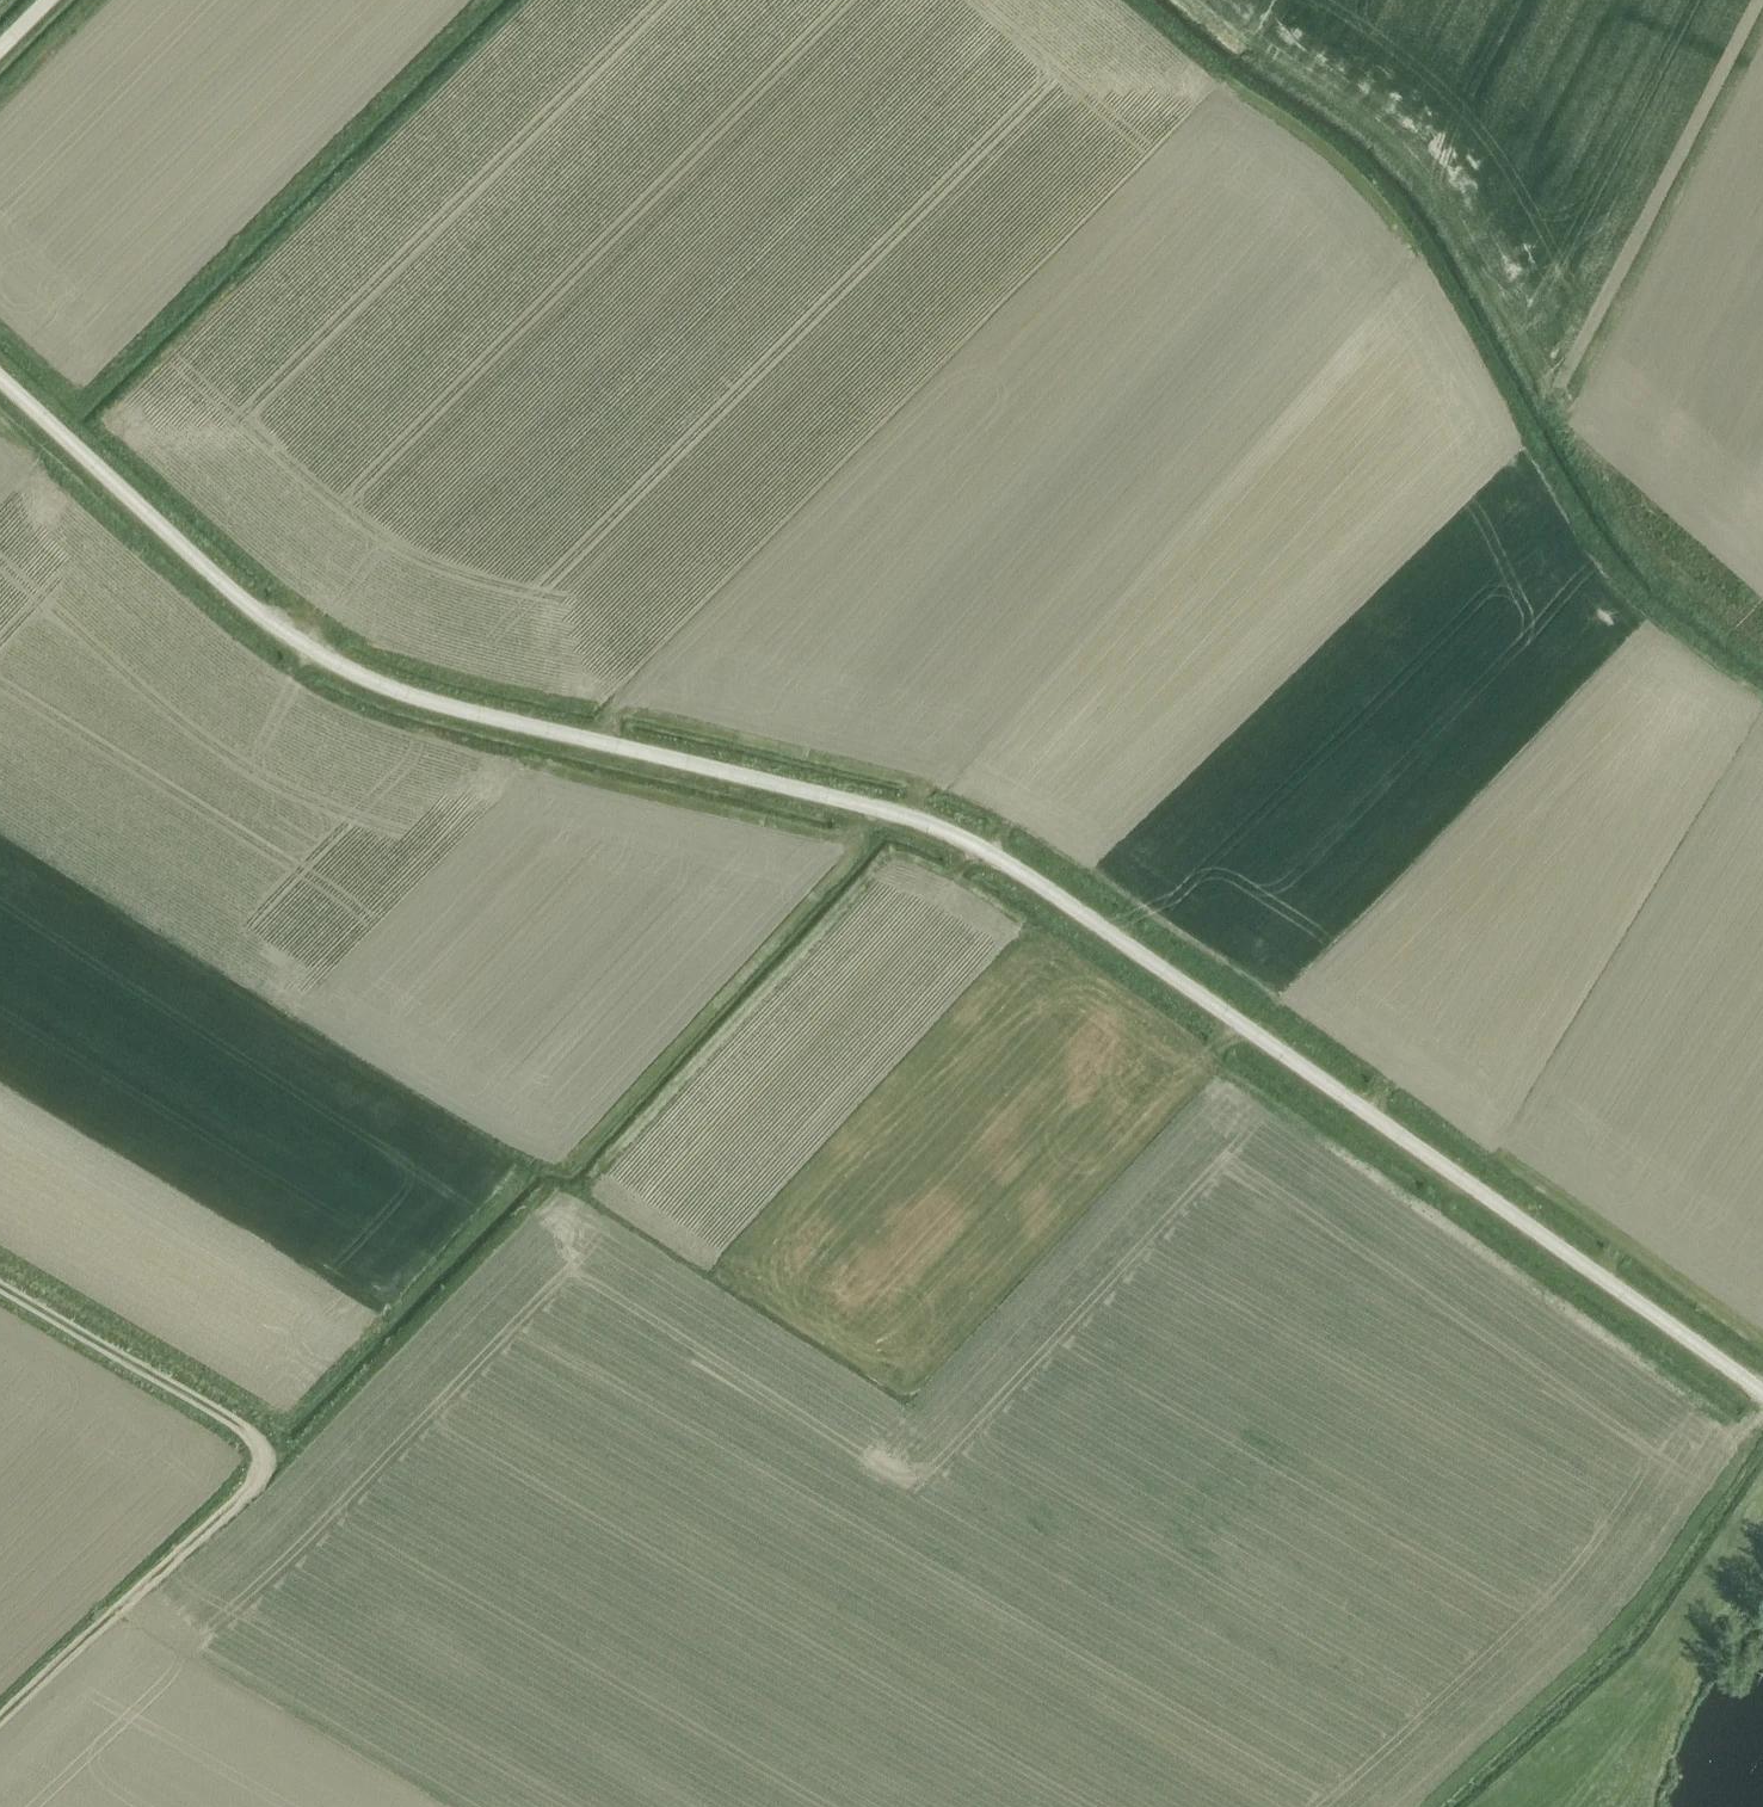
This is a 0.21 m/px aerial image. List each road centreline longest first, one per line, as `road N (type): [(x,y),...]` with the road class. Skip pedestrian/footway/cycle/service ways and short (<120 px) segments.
road 1 (unclassified): [(1762,1391),(984,846),(886,809),(435,702),(363,675),(256,609),(0,374)]
road 2 (track): [(0,1719),(243,1494),(264,1468),(265,1447),(241,1424),(0,1284)]

